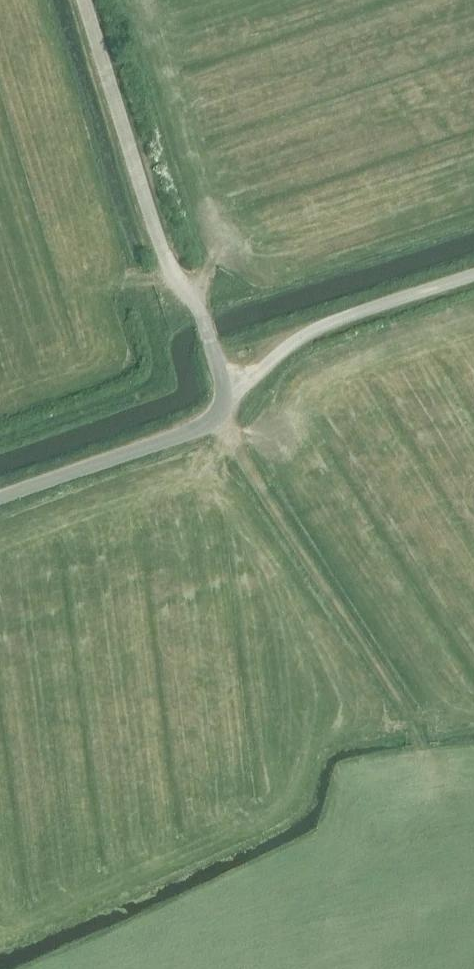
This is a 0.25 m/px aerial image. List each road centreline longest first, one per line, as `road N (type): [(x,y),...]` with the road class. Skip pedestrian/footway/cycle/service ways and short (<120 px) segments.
road 1 (track): [(473,278),(307,331),(195,430),(0,500)]
road 2 (track): [(94,0),(176,262),(201,304),(229,397)]
road 3 (track): [(433,756),(218,414)]

